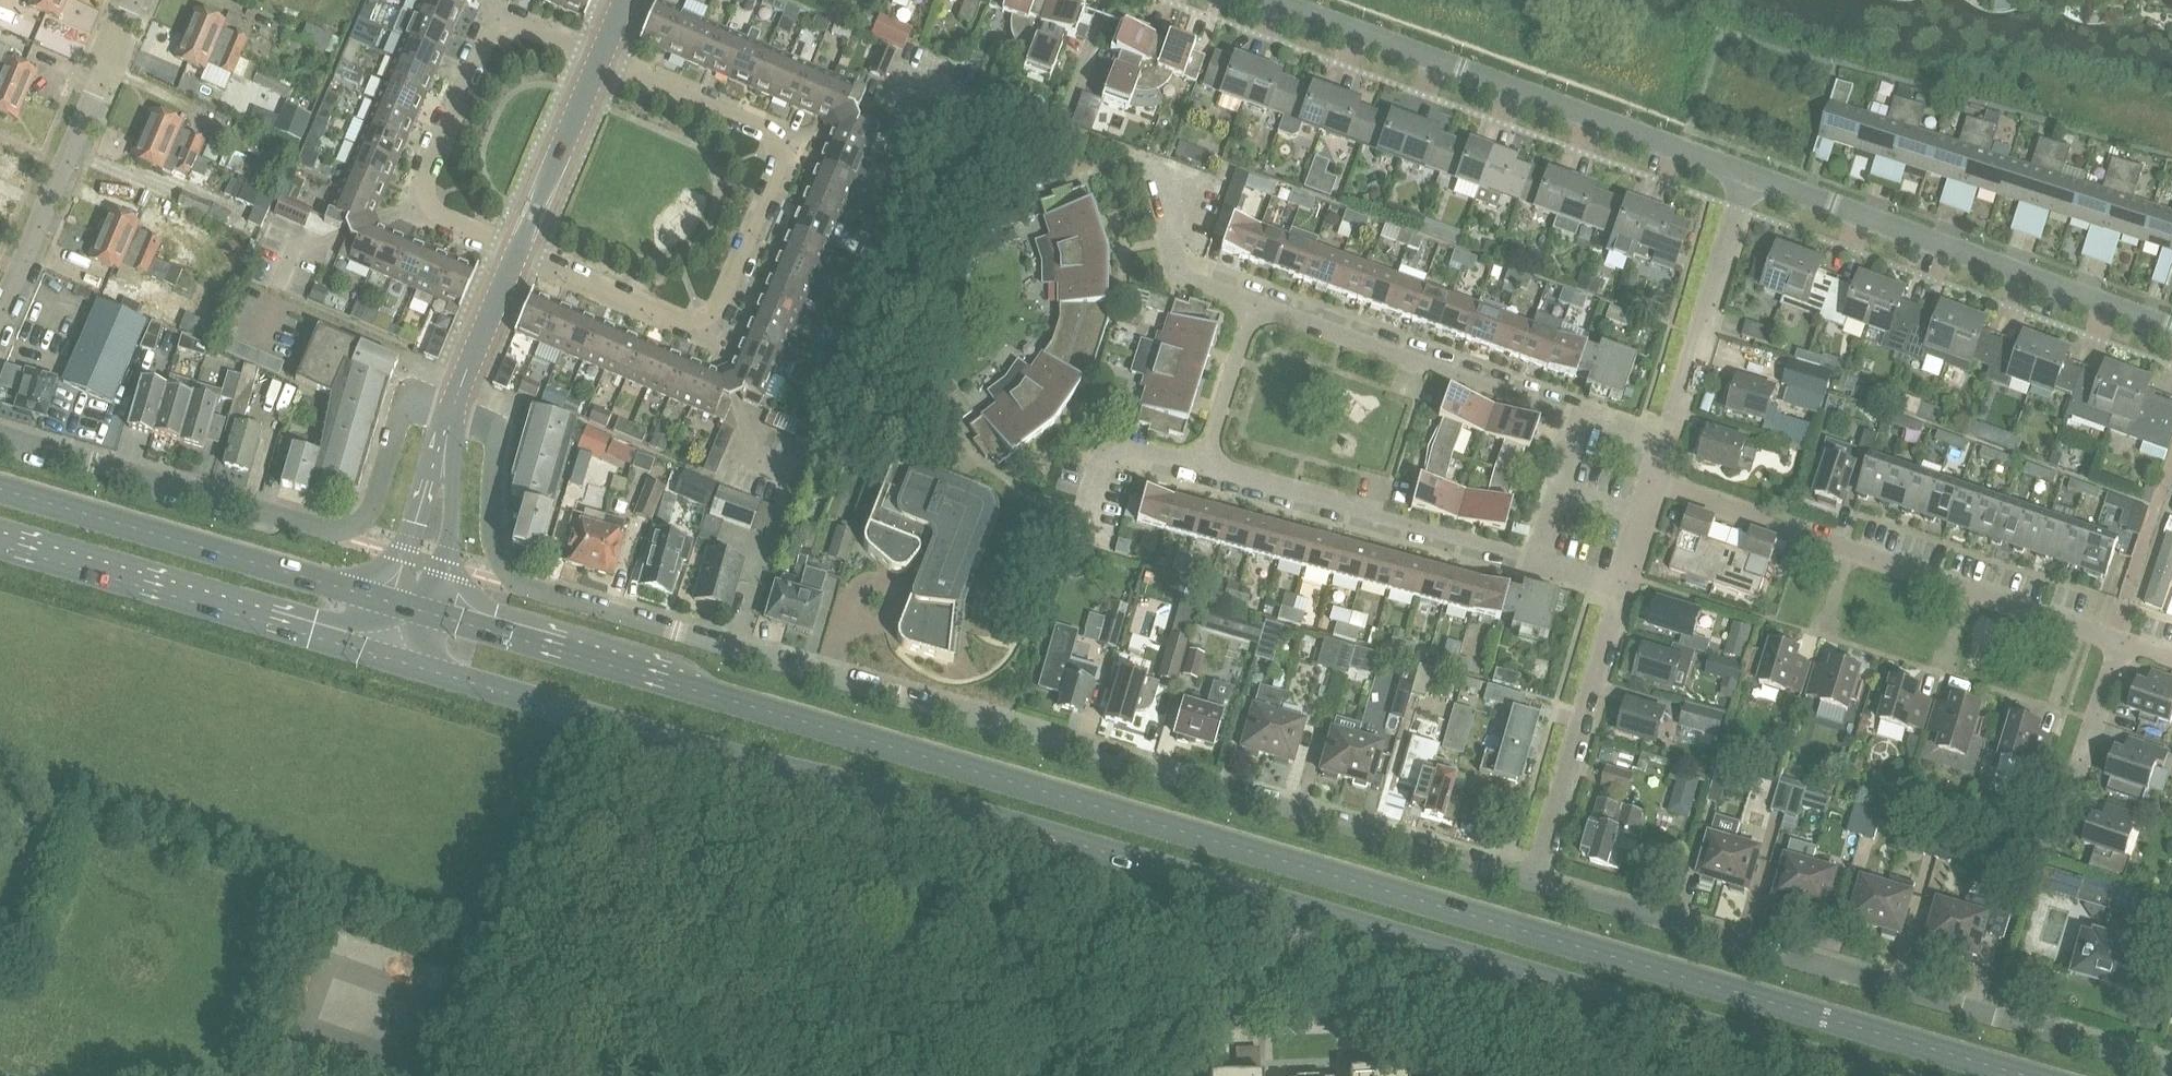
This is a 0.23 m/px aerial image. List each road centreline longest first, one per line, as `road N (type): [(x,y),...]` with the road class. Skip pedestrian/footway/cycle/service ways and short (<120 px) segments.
road 1 (primary): [(2035,1075),(404,605)]
road 2 (primary): [(389,659),(745,761),(1066,841),(1877,1075)]
road 3 (residential): [(1534,881),(514,583)]
road 4 (residential): [(2171,1068),(1534,881)]
road 5 (residential): [(600,60),(766,130),(779,146),(777,170),(720,304),(702,318),(678,318),(519,251)]
road 6 (residential): [(0,436),(336,533),(369,510),(406,406),(454,413)]
road 7 (unclassified): [(1752,176),(1264,0)]
road 8 (residential): [(2116,641),(1654,484)]
road 9 (unclassified): [(2171,328),(1752,176)]
road 10 (primary): [(404,605),(0,490)]
road 11 (residential): [(519,251),(442,218),(426,200),(426,180),(484,42),(501,28),(523,27),(600,60)]
road 12 (primary): [(0,546),(389,659)]
road 13 (residential): [(1576,415),(1251,304)]
road 14 (residential): [(1204,466),(1534,558)]
road 15 (residential): [(1534,881),(1621,587)]
road 16 (residential): [(1666,446),(1752,176)]
road 17 (residential): [(83,120),(160,151),(224,0)]
road 18 (residential): [(2045,859),(2116,641)]
road 19 (residential): [(0,318),(83,120)]
road 20 (unclassified): [(519,251),(600,60)]
road 21 (residential): [(1251,304),(1177,277),(1146,156)]
road 22 (residential): [(454,413),(495,434),(491,543),(514,583)]
road 23 (unclassified): [(404,605),(454,413)]
road 24 (residential): [(1082,536),(1100,471),(1117,452),(1138,448),(1204,466)]
road 25 (unclassified): [(454,413),(519,251)]
road 26 (residential): [(1204,466),(1251,304)]
road 27 (residential): [(1534,558),(1576,415)]

